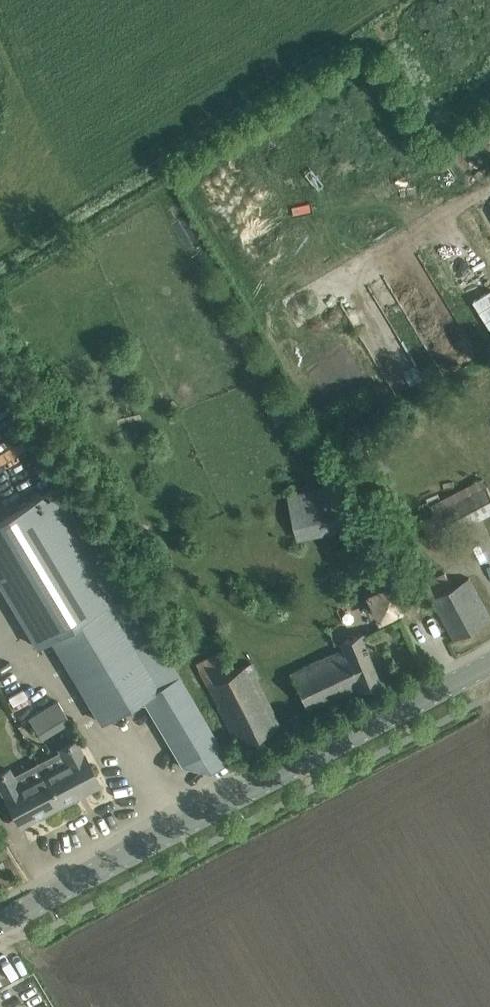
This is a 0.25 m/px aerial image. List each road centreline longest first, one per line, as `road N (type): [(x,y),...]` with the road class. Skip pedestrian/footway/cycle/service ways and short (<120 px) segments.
road 1 (tertiary): [(0,922),(489,662)]

